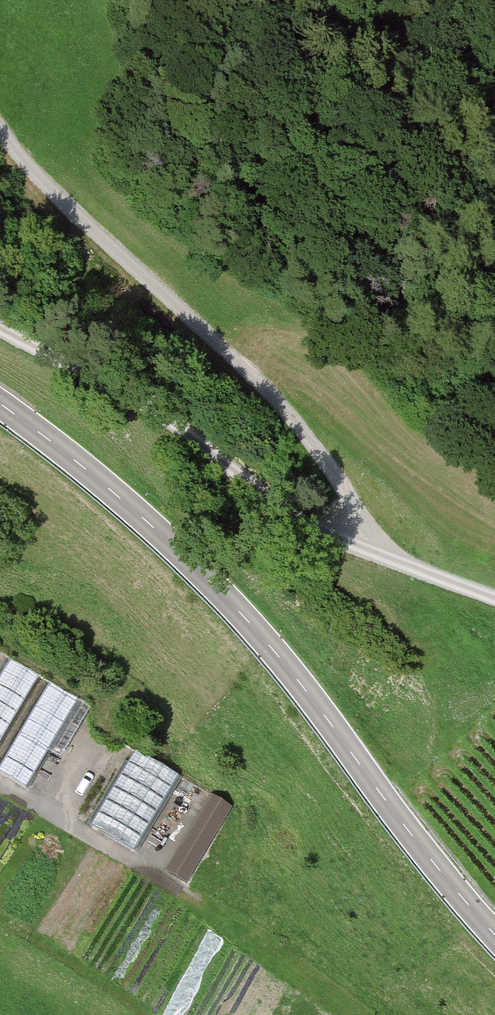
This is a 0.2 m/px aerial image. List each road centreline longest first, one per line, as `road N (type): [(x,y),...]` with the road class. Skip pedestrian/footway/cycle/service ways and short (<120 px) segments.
road 1 (tertiary): [(494,937),(206,578),(127,503),(0,403)]
road 2 (track): [(494,653),(463,610),(387,559),(292,414),(0,133)]
road 3 (track): [(494,600),(353,547),(279,508),(139,398),(0,327)]
road 4 (track): [(494,92),(324,0)]

